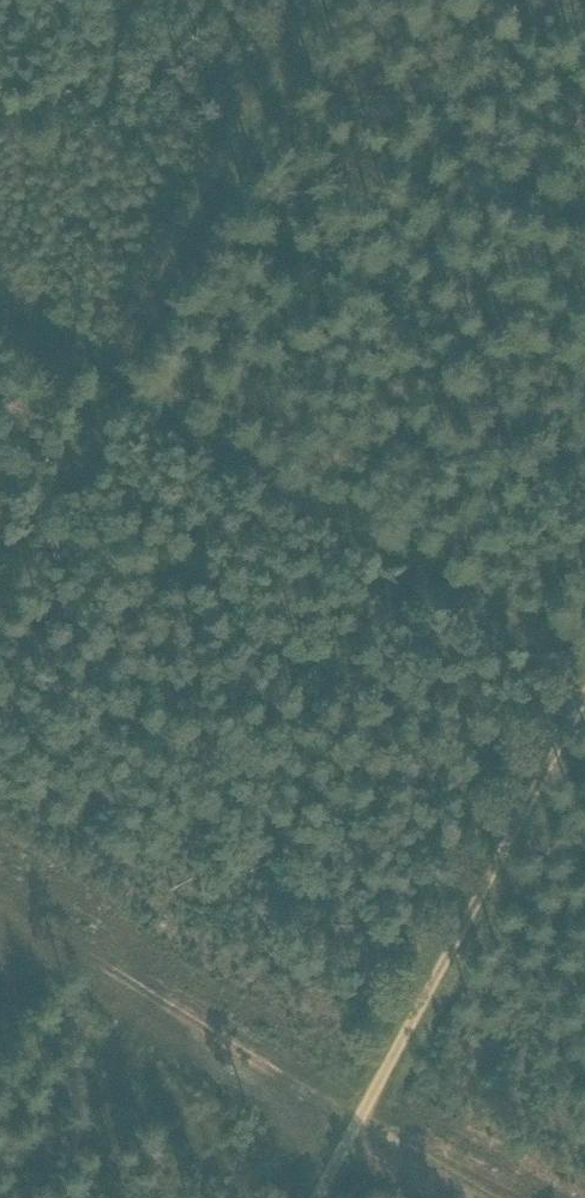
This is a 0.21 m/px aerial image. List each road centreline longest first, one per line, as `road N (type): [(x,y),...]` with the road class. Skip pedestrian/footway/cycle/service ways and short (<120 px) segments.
road 1 (track): [(320,1197),(584,690)]

